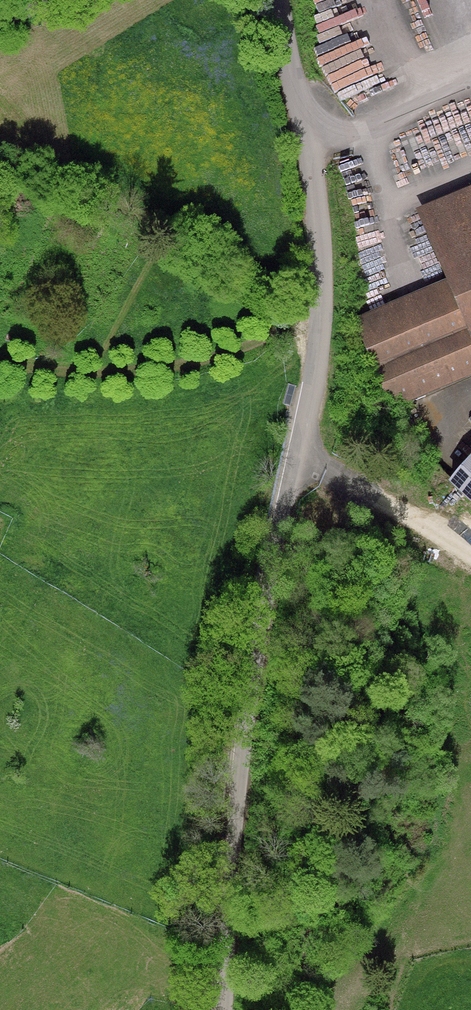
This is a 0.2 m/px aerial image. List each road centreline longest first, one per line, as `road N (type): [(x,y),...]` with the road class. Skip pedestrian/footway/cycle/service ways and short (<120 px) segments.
road 1 (residential): [(281,0),(304,112),(323,309),(278,534),(228,1009)]
road 2 (track): [(0,367),(147,371),(250,345),(323,309)]
road 3 (track): [(298,458),(470,561)]

